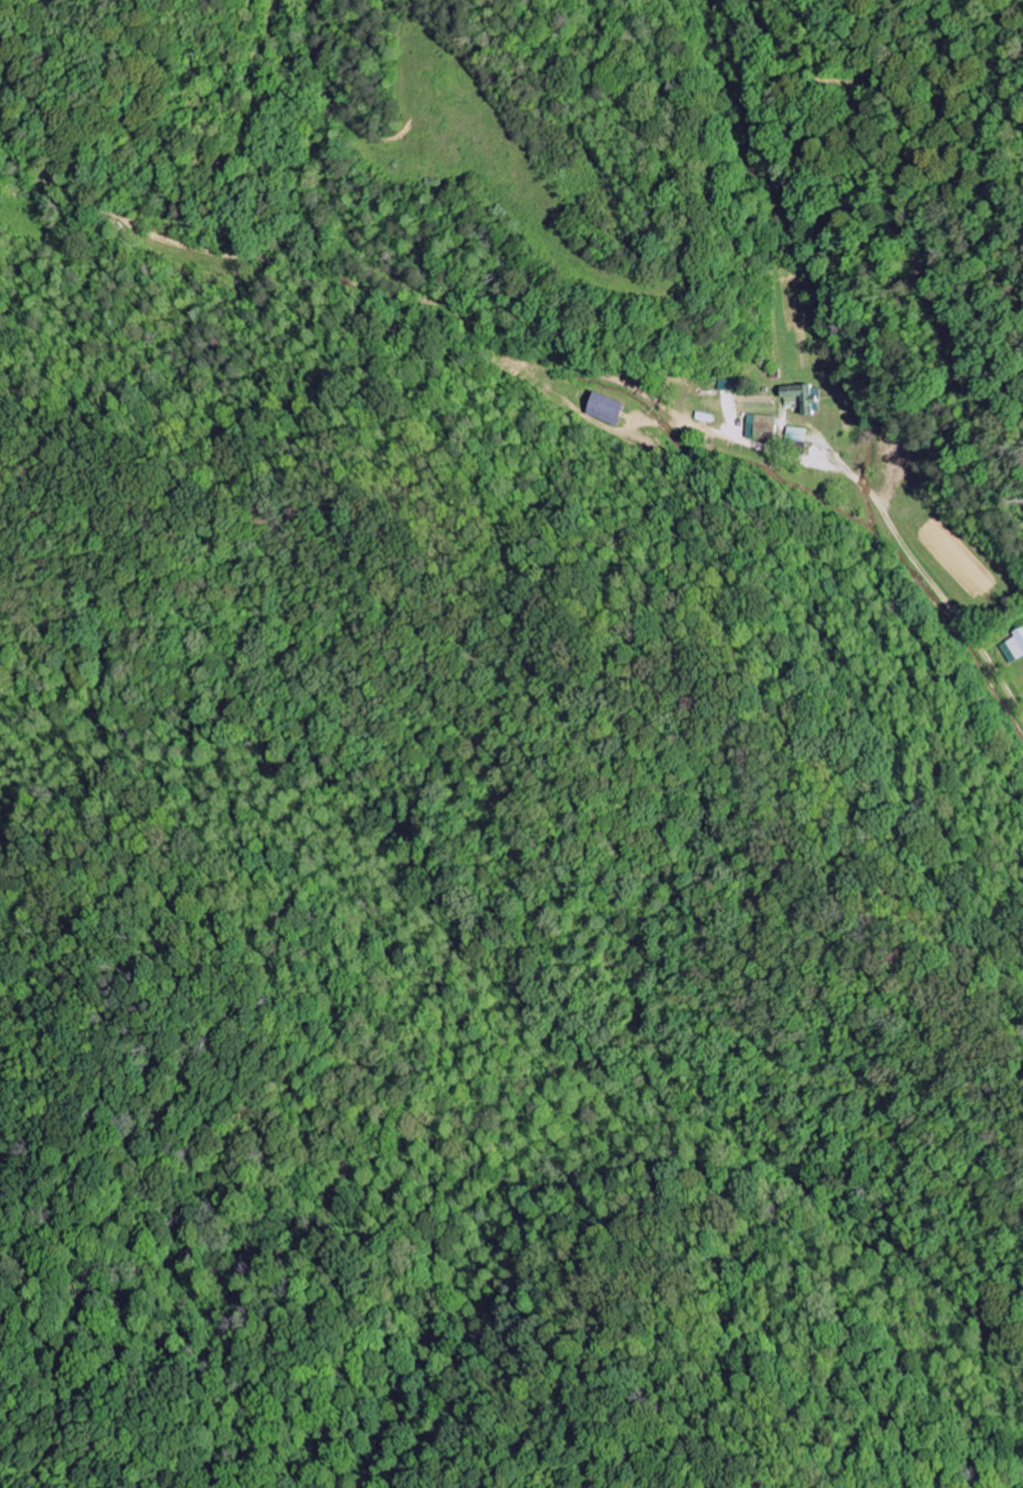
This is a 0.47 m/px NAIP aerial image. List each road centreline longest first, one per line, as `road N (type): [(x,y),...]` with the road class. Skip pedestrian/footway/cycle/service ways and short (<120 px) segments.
road 1 (residential): [(1022,715),(867,482),(862,411),(817,268)]
road 2 (track): [(817,268),(762,126),(736,0)]

